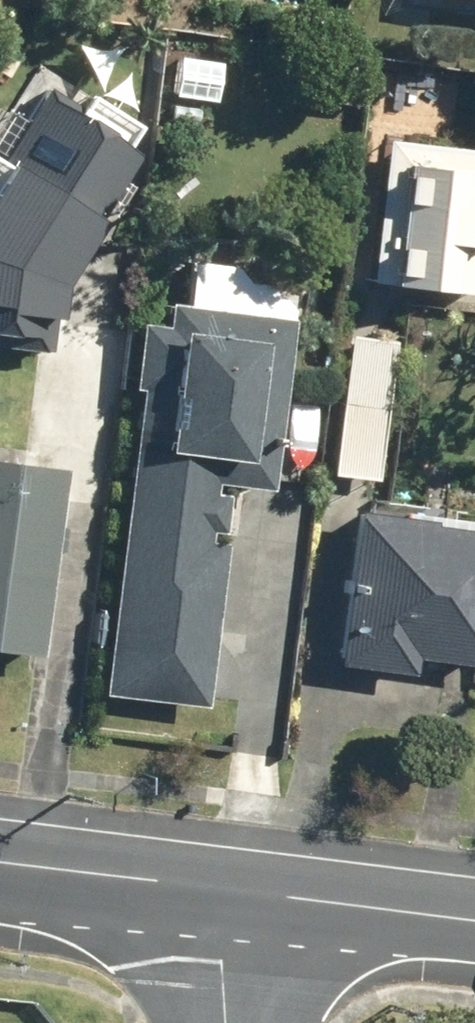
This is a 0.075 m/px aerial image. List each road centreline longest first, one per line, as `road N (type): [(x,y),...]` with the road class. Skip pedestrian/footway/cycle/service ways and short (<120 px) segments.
road 1 (residential): [(474,918),(219,886)]
road 2 (residential): [(219,886),(0,859)]
road 3 (residential): [(219,886),(226,1022)]

